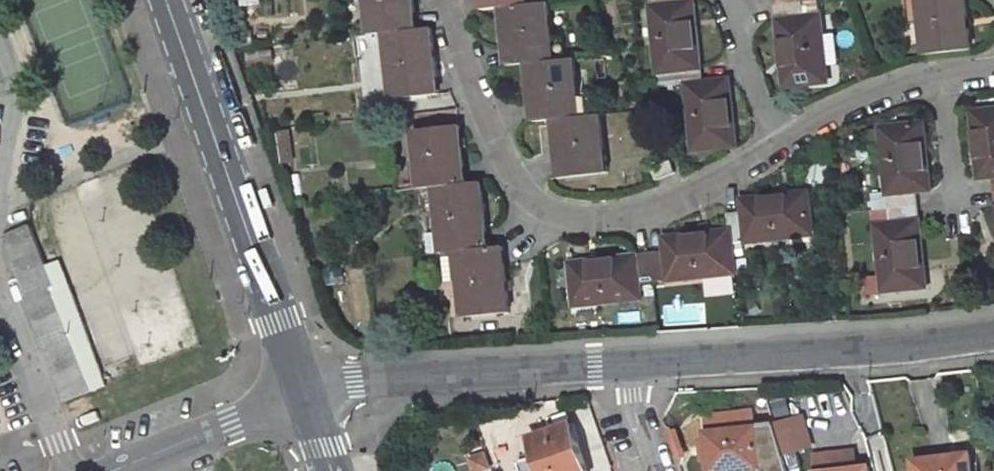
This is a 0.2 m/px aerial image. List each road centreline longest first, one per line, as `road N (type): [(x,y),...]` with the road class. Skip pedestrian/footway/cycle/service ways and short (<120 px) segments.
road 1 (residential): [(448,0),(488,126),(531,207),(617,221),(779,136)]
road 2 (primary): [(303,389),(166,0)]
road 3 (residential): [(629,358),(993,329)]
road 4 (residential): [(303,389),(629,358)]
road 5 (unclassified): [(303,389),(110,470)]
road 6 (residential): [(0,287),(71,470)]
road 7 (residential): [(779,136),(838,99),(945,79)]
road 8 (residential): [(960,228),(945,79)]
road 9 (residential): [(724,0),(779,136)]
road 10 (residential): [(669,470),(629,358)]

